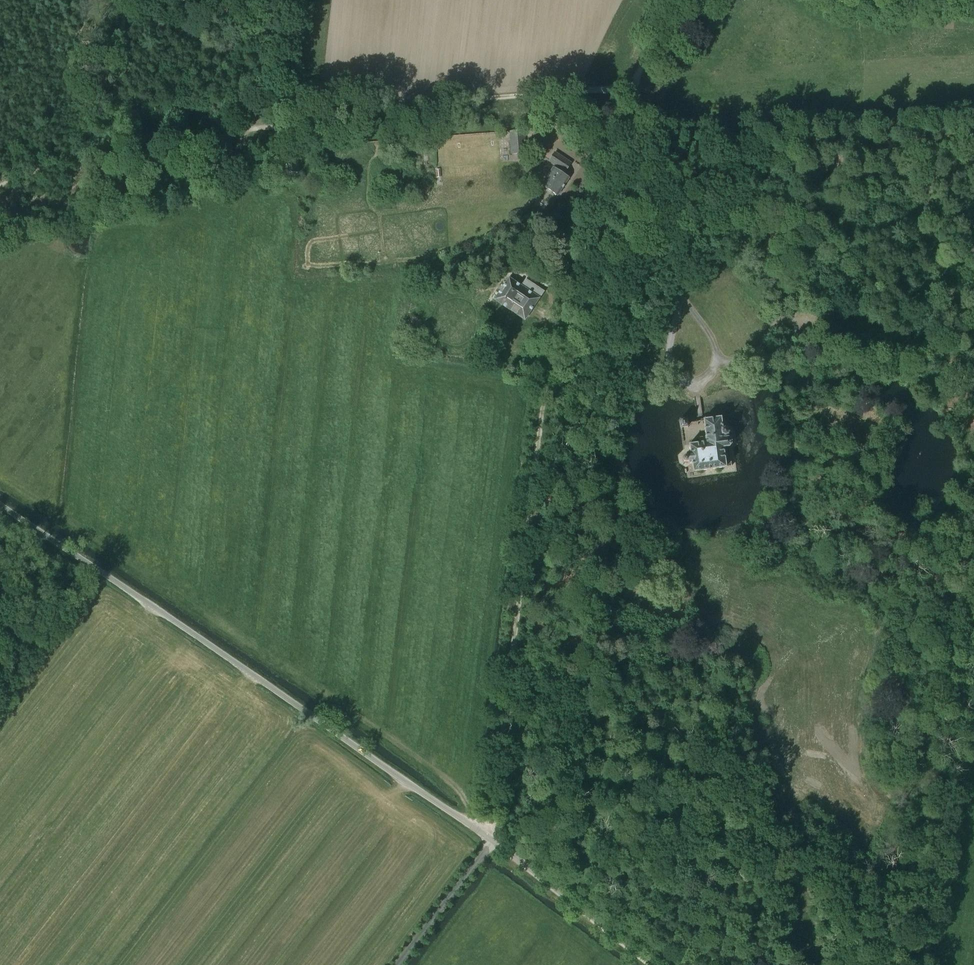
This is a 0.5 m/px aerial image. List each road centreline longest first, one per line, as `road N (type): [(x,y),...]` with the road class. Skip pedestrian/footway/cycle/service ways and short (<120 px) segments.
road 1 (track): [(397,964),(489,838),(550,332),(619,300),(679,299)]
road 2 (unclassified): [(654,964),(489,838),(0,504)]
road 3 (track): [(117,140),(632,93)]

